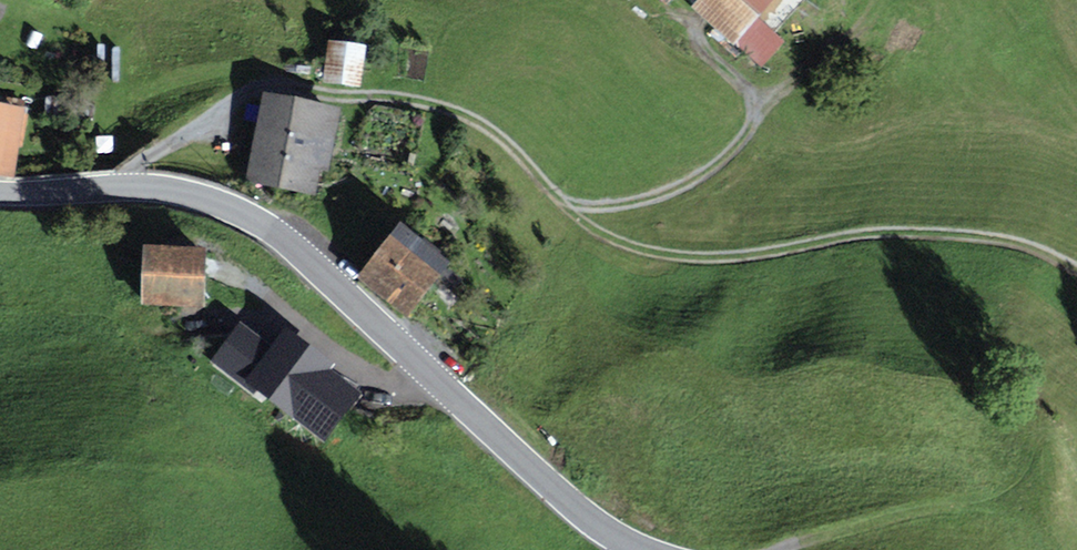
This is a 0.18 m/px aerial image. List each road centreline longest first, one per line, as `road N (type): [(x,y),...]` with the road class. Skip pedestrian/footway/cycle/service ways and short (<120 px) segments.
road 1 (track): [(111,187),(252,91),(414,95),(508,136),(565,196),(609,231),(639,242),(761,250),(841,230),(913,227),(999,237),(1076,262)]
road 2 (tertiary): [(662,549),(636,542),(558,487),(250,217),(157,188),(0,193)]
road 3 (track): [(782,549),(818,532),(952,500),(1000,501),(1066,549)]
road 4 (track): [(573,203),(664,191),(736,147),(762,103)]

